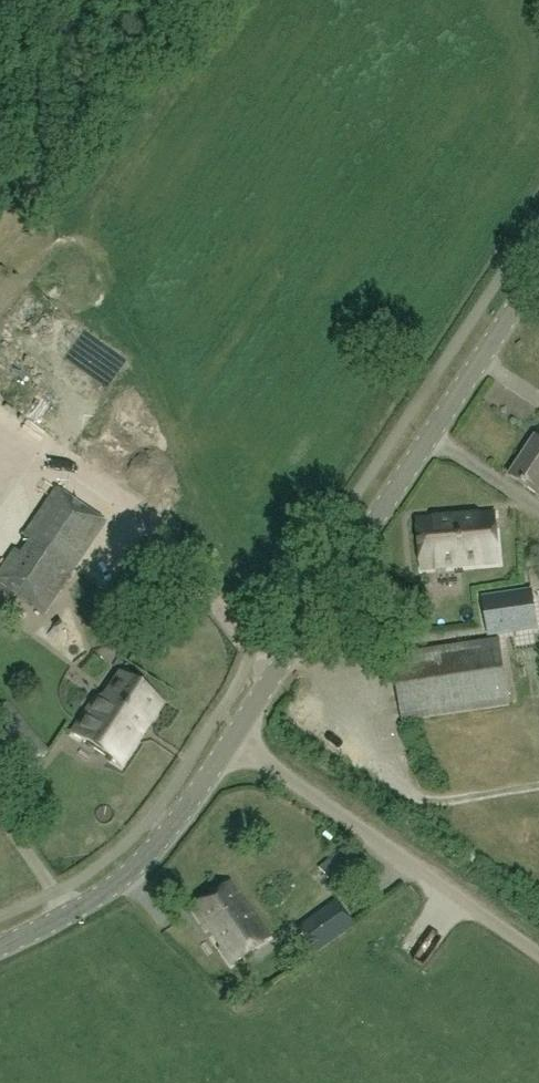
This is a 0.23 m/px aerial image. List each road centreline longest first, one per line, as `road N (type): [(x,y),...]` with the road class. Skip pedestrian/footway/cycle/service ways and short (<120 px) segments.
road 1 (tertiary): [(235,736),(538,272)]
road 2 (unclassified): [(235,736),(538,956)]
road 3 (tertiary): [(0,946),(96,901),(156,851),(235,736)]
road 4 (track): [(538,784),(424,800),(396,778)]

